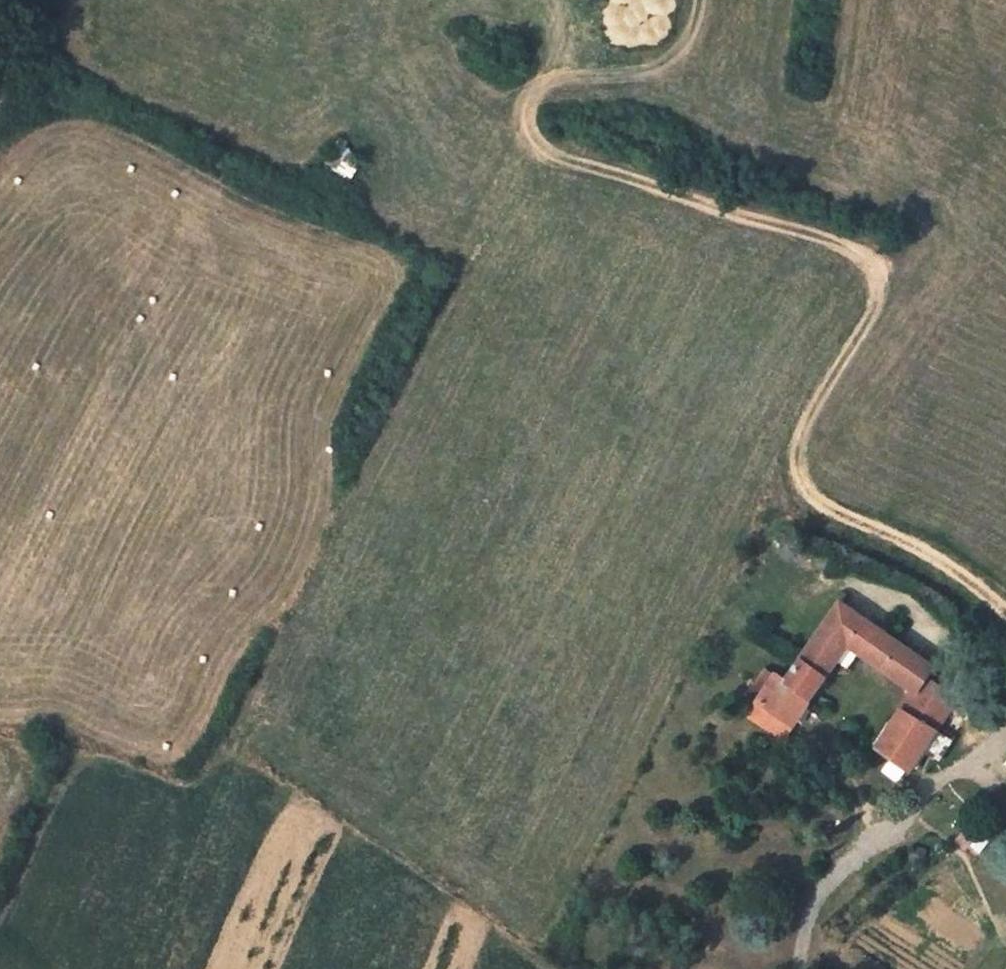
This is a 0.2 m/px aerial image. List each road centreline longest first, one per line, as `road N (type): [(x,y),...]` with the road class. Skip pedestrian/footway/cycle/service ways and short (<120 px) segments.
road 1 (track): [(1005,615),(982,589),(812,500),(797,470),(800,439),(878,297),(875,264),(843,244),(551,154),(526,127),(530,101),(549,81),(647,73),(678,54),(699,0)]

